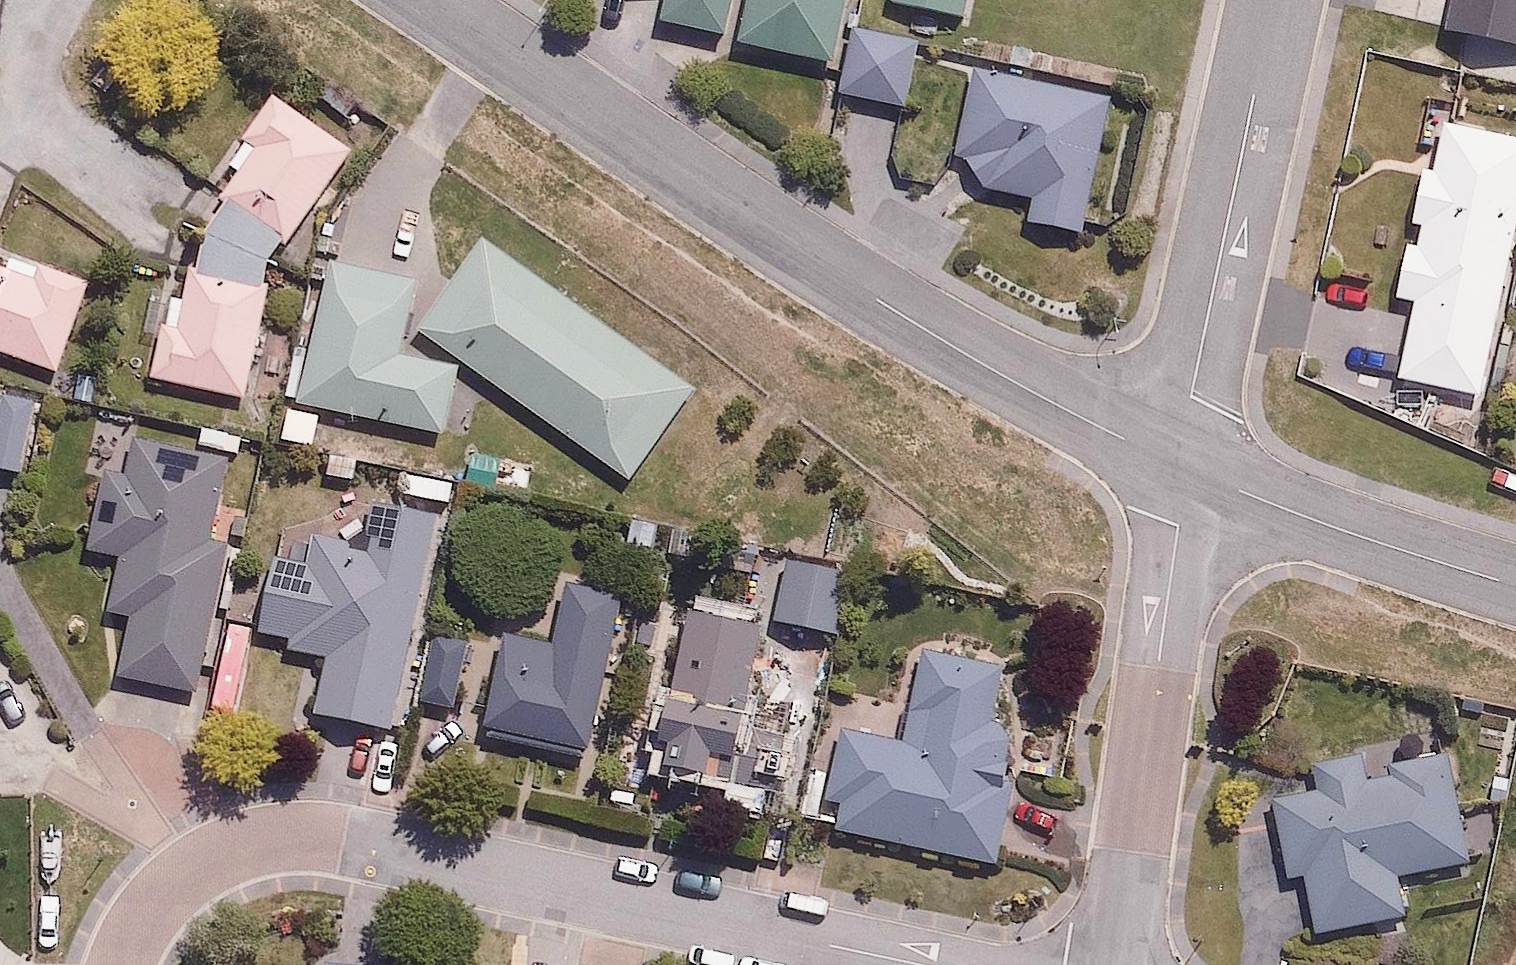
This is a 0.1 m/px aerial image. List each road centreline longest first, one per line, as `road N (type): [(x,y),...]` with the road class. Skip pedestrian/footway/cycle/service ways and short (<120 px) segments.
road 1 (residential): [(1185,467),(920,324),(438,0)]
road 2 (residential): [(120,964),(147,912),(180,877),(218,854),(312,834),(920,964)]
road 3 (residential): [(1185,467),(1116,964)]
road 4 (residential): [(1275,0),(1191,393),(1185,467)]
road 5 (residential): [(1515,586),(1358,536),(1185,467)]

